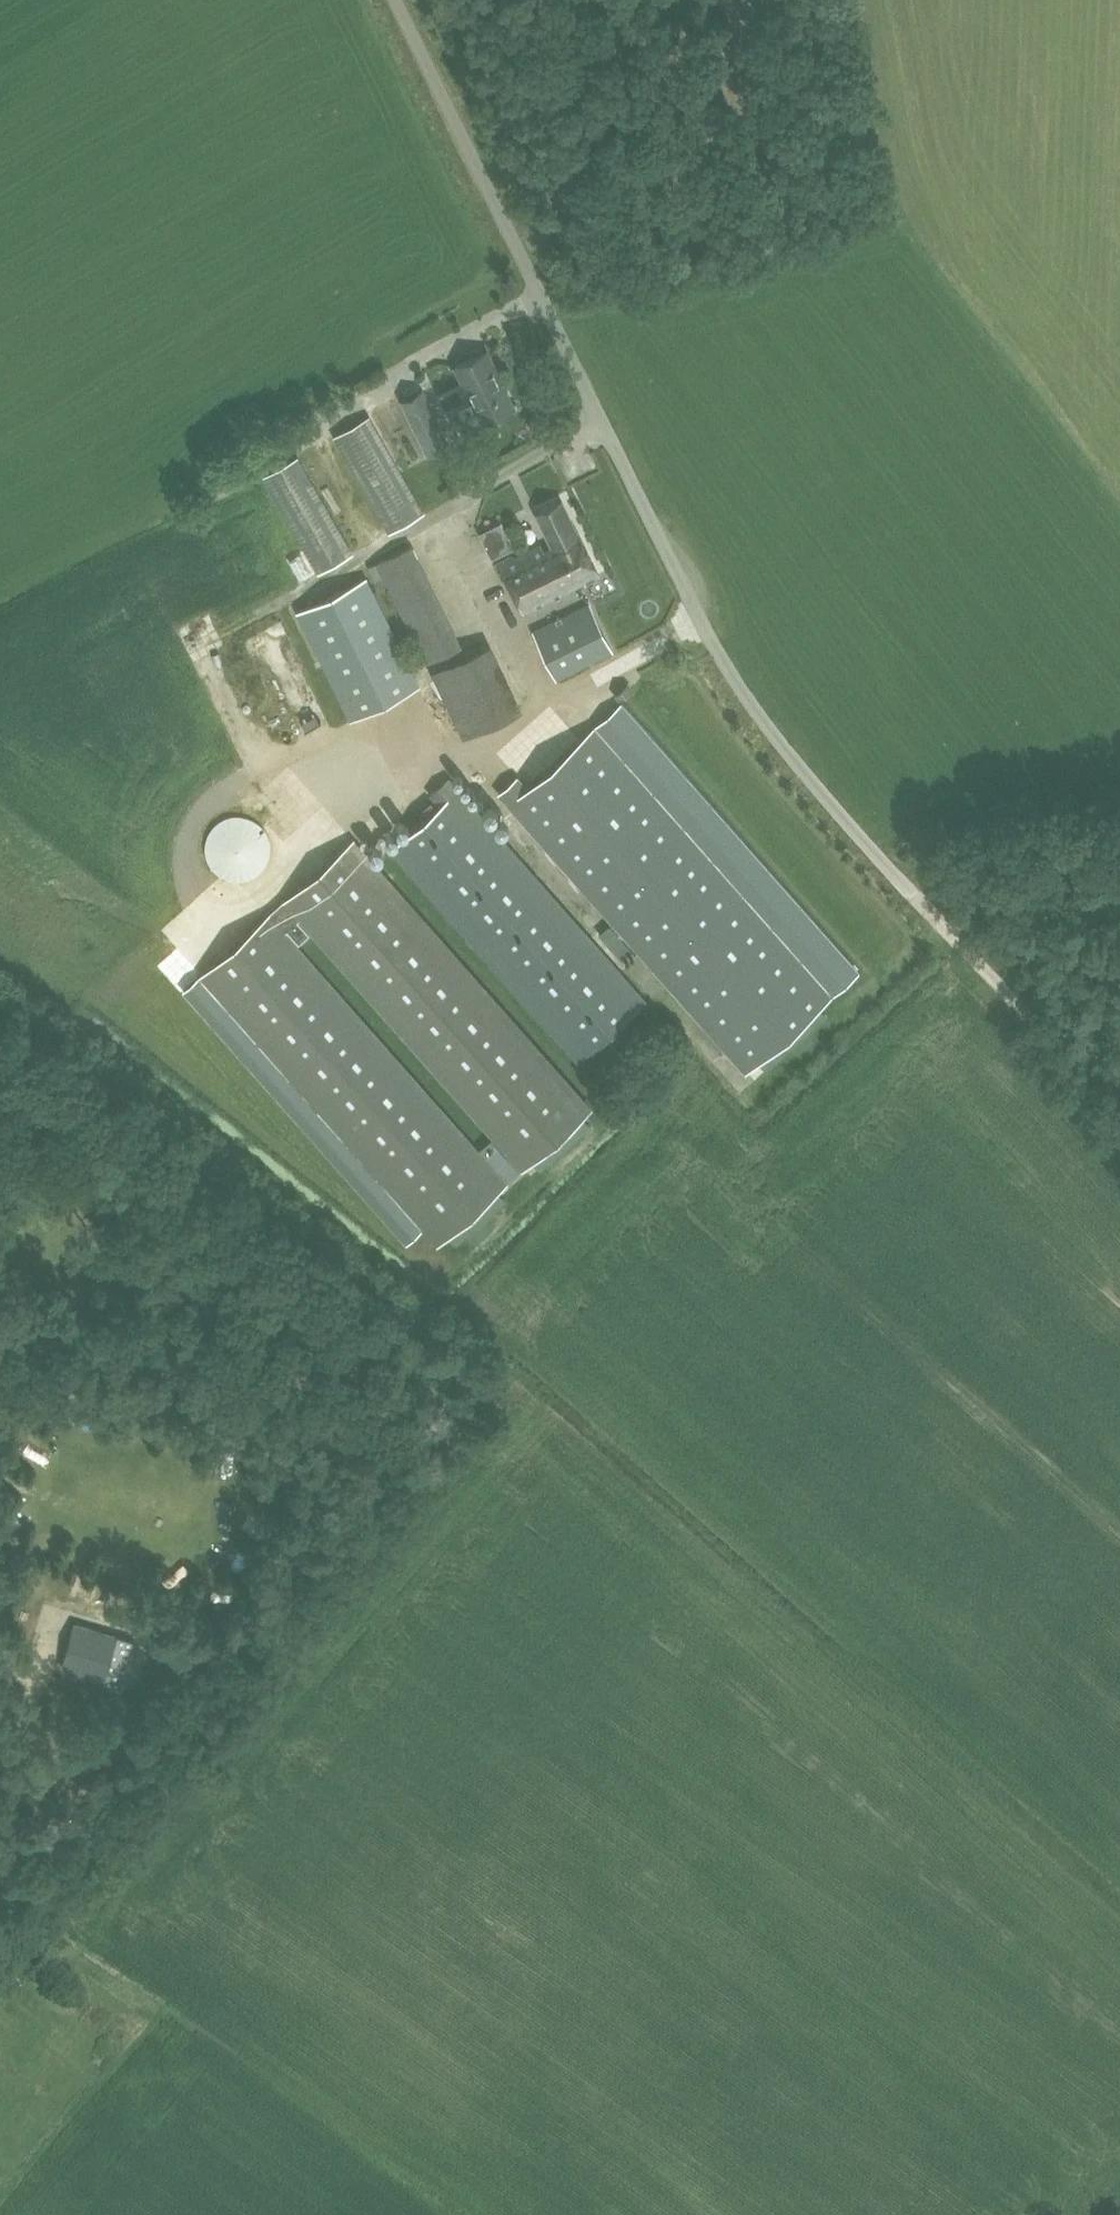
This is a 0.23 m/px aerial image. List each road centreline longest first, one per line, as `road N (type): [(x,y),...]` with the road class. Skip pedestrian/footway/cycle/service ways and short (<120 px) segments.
road 1 (unclassified): [(851,826),(763,722),(684,589),(397,0)]
road 2 (track): [(851,826),(1119,1109)]
road 3 (track): [(0,1640),(24,1657),(40,1684),(29,1857),(22,1885),(0,1910)]

